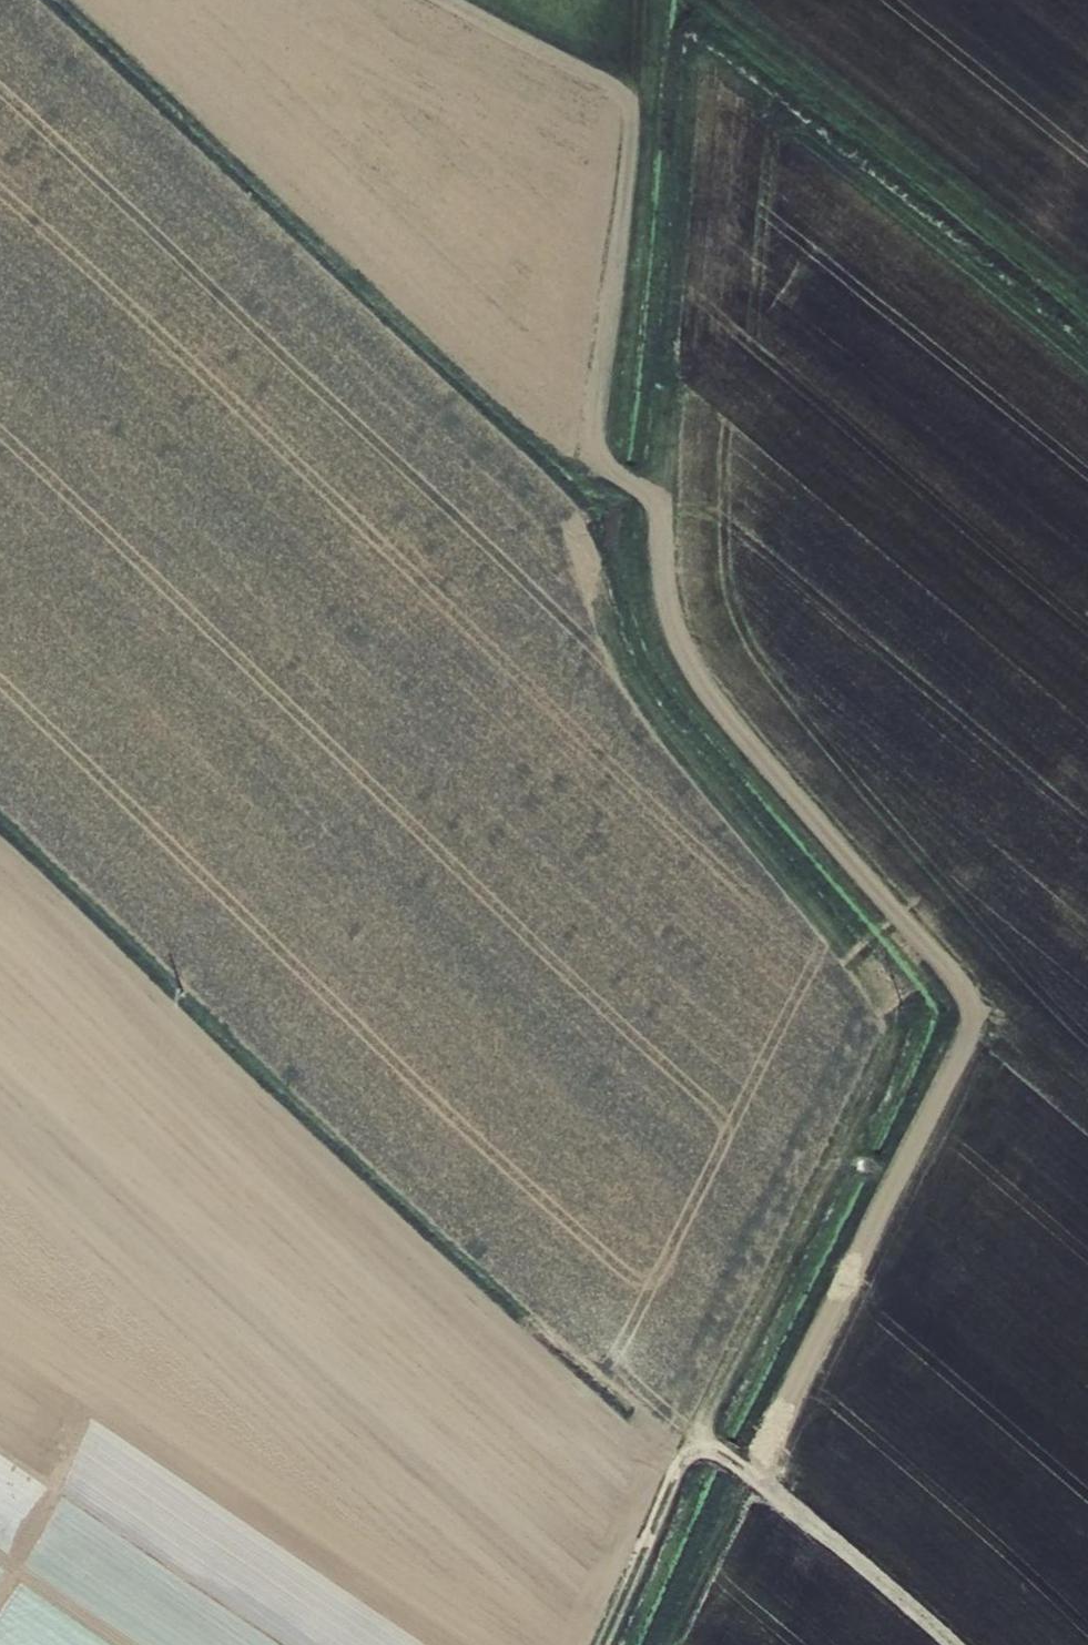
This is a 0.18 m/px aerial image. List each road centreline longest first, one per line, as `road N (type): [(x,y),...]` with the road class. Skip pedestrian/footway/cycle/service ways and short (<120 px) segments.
road 1 (track): [(949,1644),(796,1506),(695,1441),(601,1644)]

